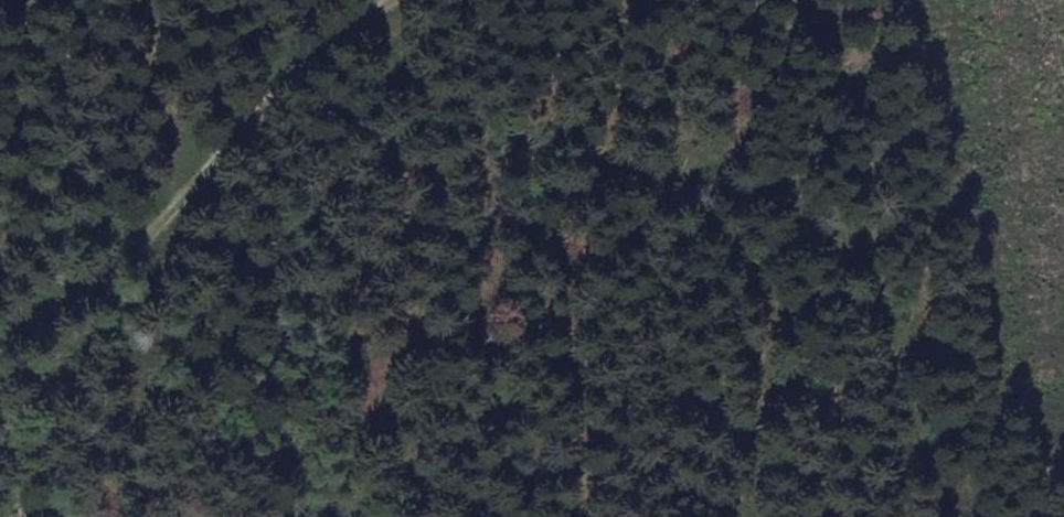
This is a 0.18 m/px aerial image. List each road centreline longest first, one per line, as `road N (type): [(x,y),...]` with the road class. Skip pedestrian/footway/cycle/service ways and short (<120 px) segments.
road 1 (track): [(393,0),(362,16),(249,118),(100,272),(0,342)]

